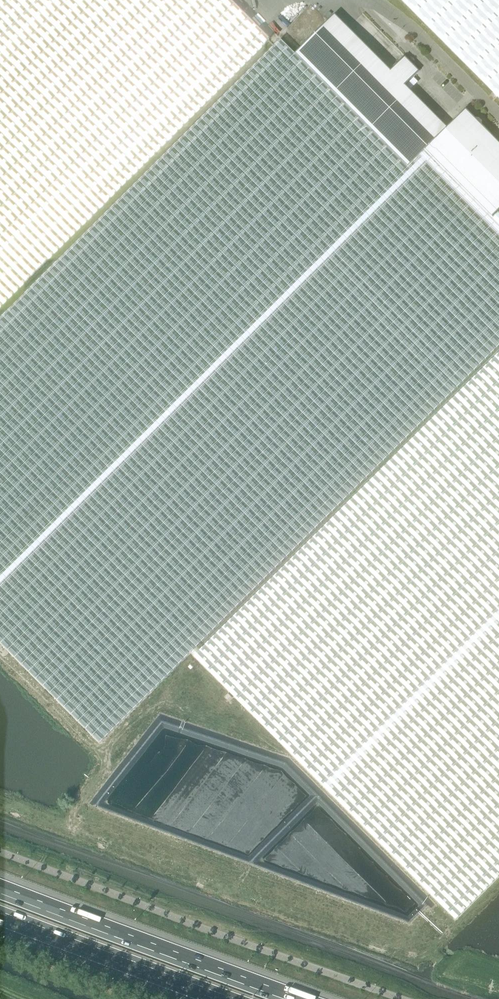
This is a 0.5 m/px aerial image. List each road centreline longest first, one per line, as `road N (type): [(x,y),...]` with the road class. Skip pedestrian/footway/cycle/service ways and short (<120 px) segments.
road 1 (motorway): [(304,998),(0,886)]
road 2 (motorway): [(0,918),(216,998)]

